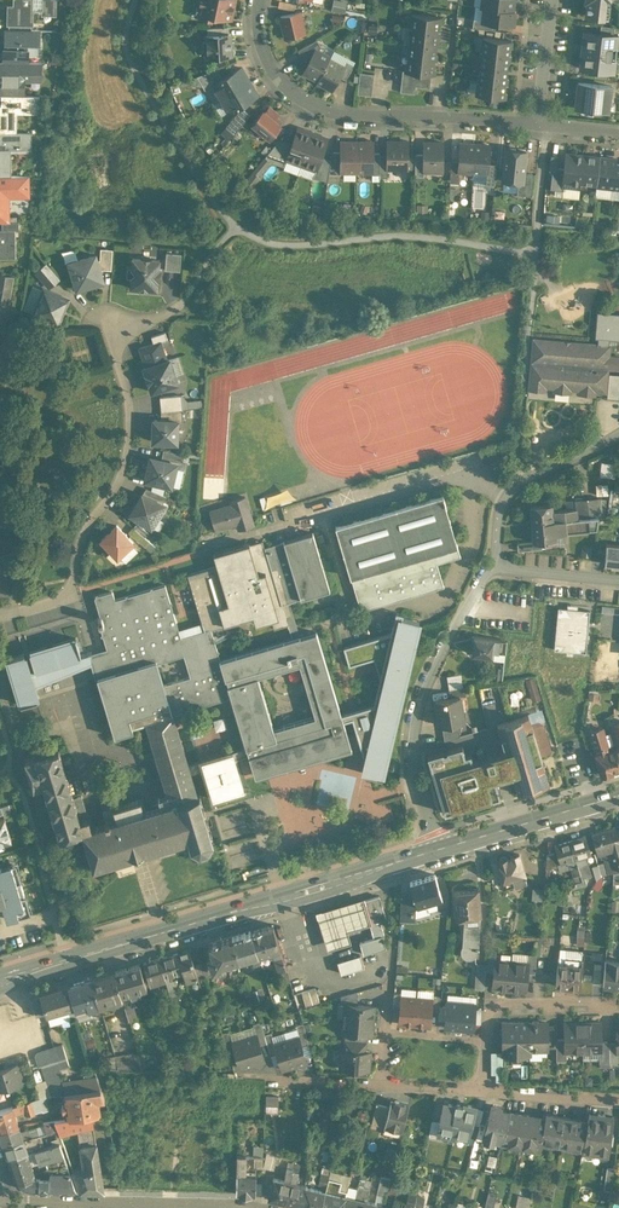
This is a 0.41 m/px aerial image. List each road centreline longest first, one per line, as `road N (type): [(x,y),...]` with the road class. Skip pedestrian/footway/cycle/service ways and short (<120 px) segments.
road 1 (primary): [(0,983),(439,850)]
road 2 (unclassified): [(0,614),(71,588),(81,543),(120,477),(127,444),(131,413),(117,337),(184,302)]
road 3 (residential): [(538,125),(321,109),(273,73),(260,43),(259,0)]
road 4 (residential): [(488,567),(428,680),(412,749),(439,850)]
road 5 (residential): [(237,1207),(12,1201)]
road 6 (residential): [(618,435),(510,492),(488,567)]
road 7 (primary): [(439,850),(618,796)]
road 8 (residential): [(618,1003),(489,1006),(486,1041)]
road 9 (residential): [(618,1096),(482,1084)]
road 10 (residential): [(618,580),(488,567)]
road 11 (residential): [(552,0),(538,125)]

